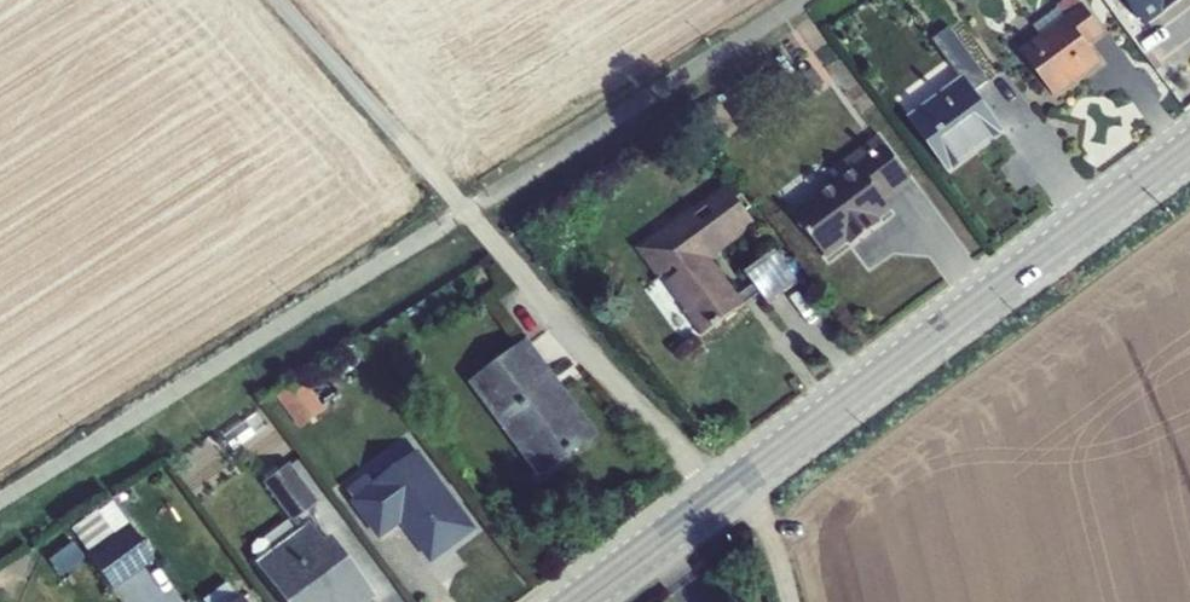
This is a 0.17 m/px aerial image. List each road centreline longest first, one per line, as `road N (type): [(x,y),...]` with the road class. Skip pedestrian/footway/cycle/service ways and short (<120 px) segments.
road 1 (unclassified): [(726,494),(275,0)]
road 2 (secondary): [(726,494),(1189,150)]
road 3 (secondary): [(582,601),(726,494)]
road 4 (track): [(726,494),(761,530),(792,601)]

